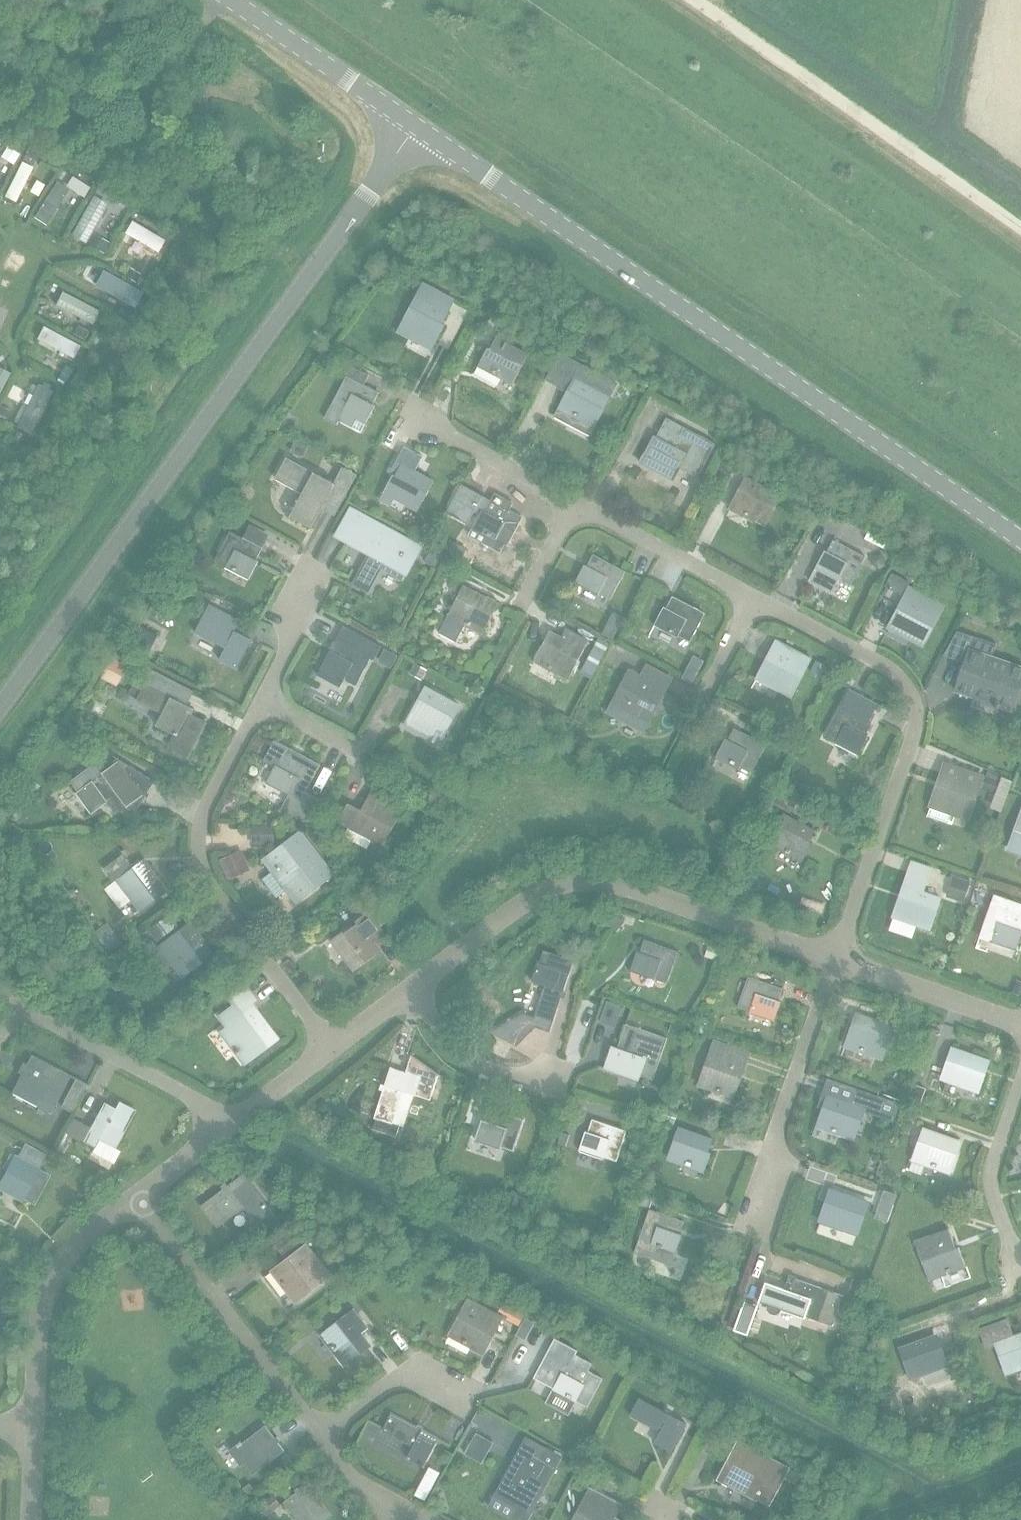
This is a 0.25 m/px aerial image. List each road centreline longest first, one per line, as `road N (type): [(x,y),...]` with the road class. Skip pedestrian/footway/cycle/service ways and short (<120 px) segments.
road 1 (tertiary): [(1020,540),(414,127)]
road 2 (unclassified): [(0,706),(414,127)]
road 3 (residential): [(836,961),(638,889),(570,883),(534,896),(416,987)]
road 4 (residential): [(836,961),(912,737),(911,693),(885,665),(755,596)]
road 5 (residential): [(333,1045),(208,887),(199,855),(212,790),(266,699)]
road 6 (unclassified): [(1020,233),(698,0)]
road 7 (residential): [(321,1433),(142,1195)]
road 8 (residential): [(742,1228),(836,961)]
road 9 (residential): [(142,1195),(67,1256),(43,1291),(33,1424)]
road 10 (residential): [(0,1034),(15,1018),(42,1016),(202,1103),(224,1128)]
road 11 (tertiary): [(414,127),(230,0)]
road 12 (residential): [(755,596),(573,502)]
road 13 (residential): [(1020,1272),(996,1195),(995,1156),(1020,1085)]
road 14 (residential): [(1020,1025),(836,961)]
road 15 (residential): [(561,1093),(482,1067),(455,1047),(416,987)]
road 16 (residential): [(573,502),(409,413)]
road 17 (residential): [(321,1433),(411,1369),(431,1370),(474,1392)]
road 18 (residential): [(266,699),(331,568)]
road 19 (residential): [(333,1045),(224,1128)]

